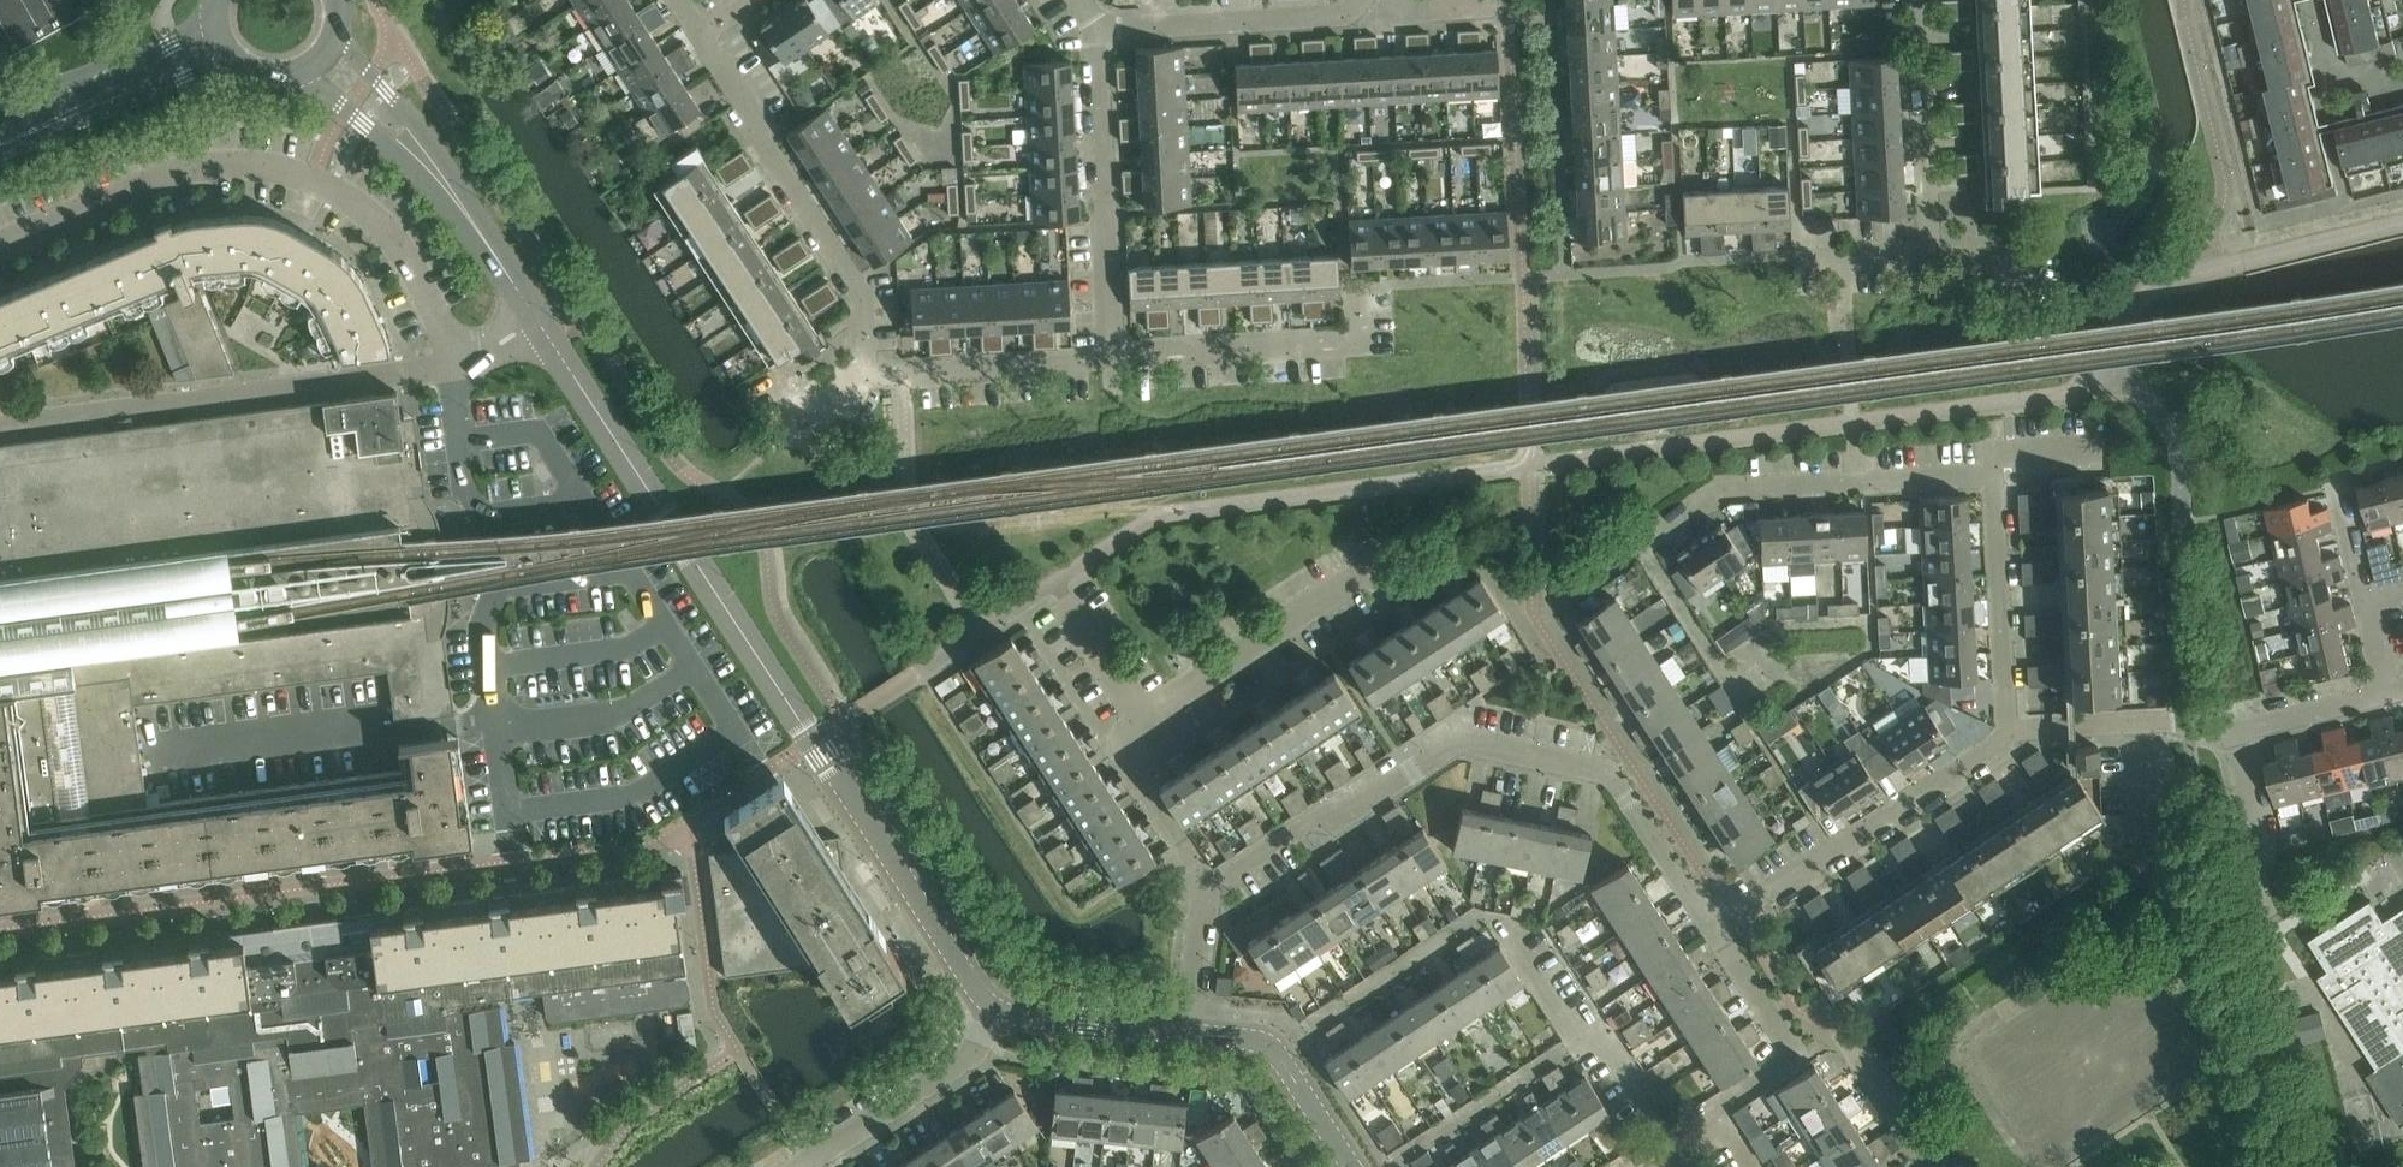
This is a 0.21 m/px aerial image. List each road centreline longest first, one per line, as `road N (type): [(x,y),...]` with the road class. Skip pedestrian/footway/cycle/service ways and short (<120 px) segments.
road 1 (tertiary): [(998,1011),(975,987),(536,318)]
road 2 (residential): [(700,31),(753,112),(761,143),(864,297),(866,374),(1111,361)]
road 3 (residential): [(0,244),(179,172),(227,164),(284,170),(341,193),(392,235),(433,306),(450,367)]
road 4 (residential): [(1205,892),(1459,741),(1615,775)]
road 5 (residential): [(450,367),(0,431)]
road 6 (residential): [(1991,478),(1731,487),(1617,566)]
road 7 (residential): [(1713,923),(2008,731)]
road 8 (residential): [(1111,361),(1098,30)]
road 9 (residential): [(1111,361),(1360,346),(1357,285)]
road 10 (residential): [(1683,1159),(1613,1052),(1578,1040),(1501,924)]
road 11 (unclassified): [(1143,717),(1374,564)]
road 12 (tertiary): [(1098,30),(1328,17),(1356,0)]
road 13 (unclassified): [(1715,1110),(1799,1055),(1713,923)]
road 14 (residential): [(2008,731),(1991,478)]
road 15 (residential): [(803,1166),(966,1061),(998,1011)]
road 16 (residential): [(1916,0),(1929,252)]
road 17 (tertiary): [(1351,1166),(1275,1051),(1247,1039),(1190,1034)]
road 18 (residential): [(1205,892),(1107,741),(1143,717)]
road 19 (residential): [(2190,722),(2232,732),(2390,696)]
road 20 (tertiary): [(1190,1034),(998,1011)]
road 21 (tertiary): [(536,318),(428,165)]
road 22 (unclassified): [(2008,731),(2190,722)]
road 23 (unclassified): [(1713,923),(1615,775)]
road 24 (residential): [(1143,717),(1052,582)]
road 25 (tertiary): [(428,165),(402,110),(334,36)]
road 26 (tertiary): [(301,72),(383,141),(428,165)]
road 27 (tertiary): [(90,102),(136,98),(230,57)]
road 28 (tertiary): [(214,21),(90,102)]
road 29 (residential): [(1190,1034),(1205,892)]
road 30 (residential): [(1991,478),(1988,450),(2094,444)]
road 31 (residential): [(2372,609),(2341,482)]

